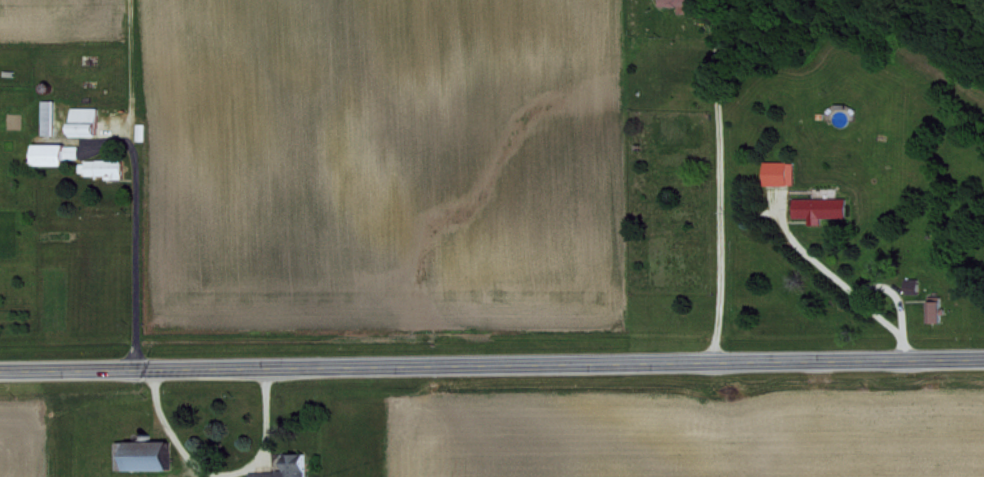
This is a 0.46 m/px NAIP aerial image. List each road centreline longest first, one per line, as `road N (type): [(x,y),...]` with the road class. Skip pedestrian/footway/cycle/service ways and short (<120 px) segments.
road 1 (primary): [(983,361),(0,372)]

